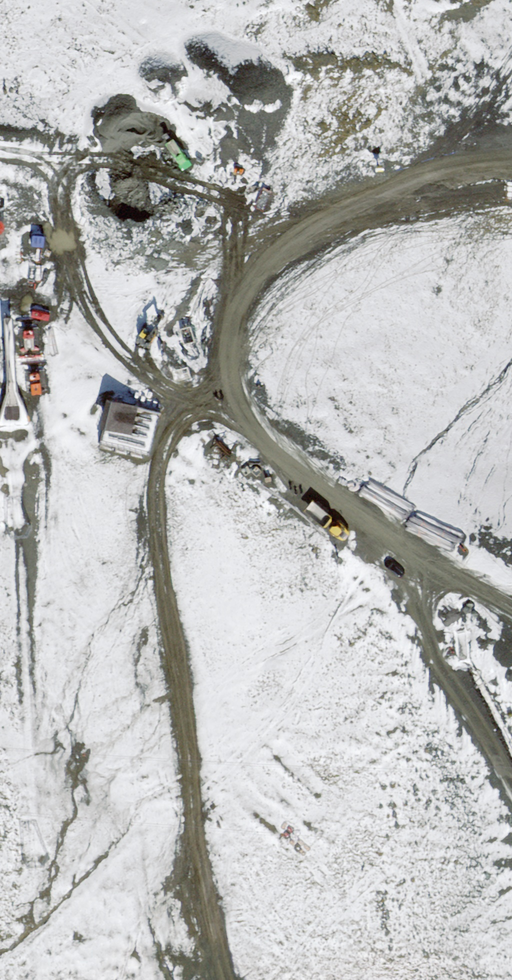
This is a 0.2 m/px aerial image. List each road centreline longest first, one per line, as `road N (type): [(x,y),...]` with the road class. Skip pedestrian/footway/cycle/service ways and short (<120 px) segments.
road 1 (track): [(511,172),(368,201),(294,227),(247,210),(237,286),(196,391)]
road 2 (track): [(511,617),(360,523),(196,391)]
road 3 (track): [(511,763),(438,619),(360,523)]

